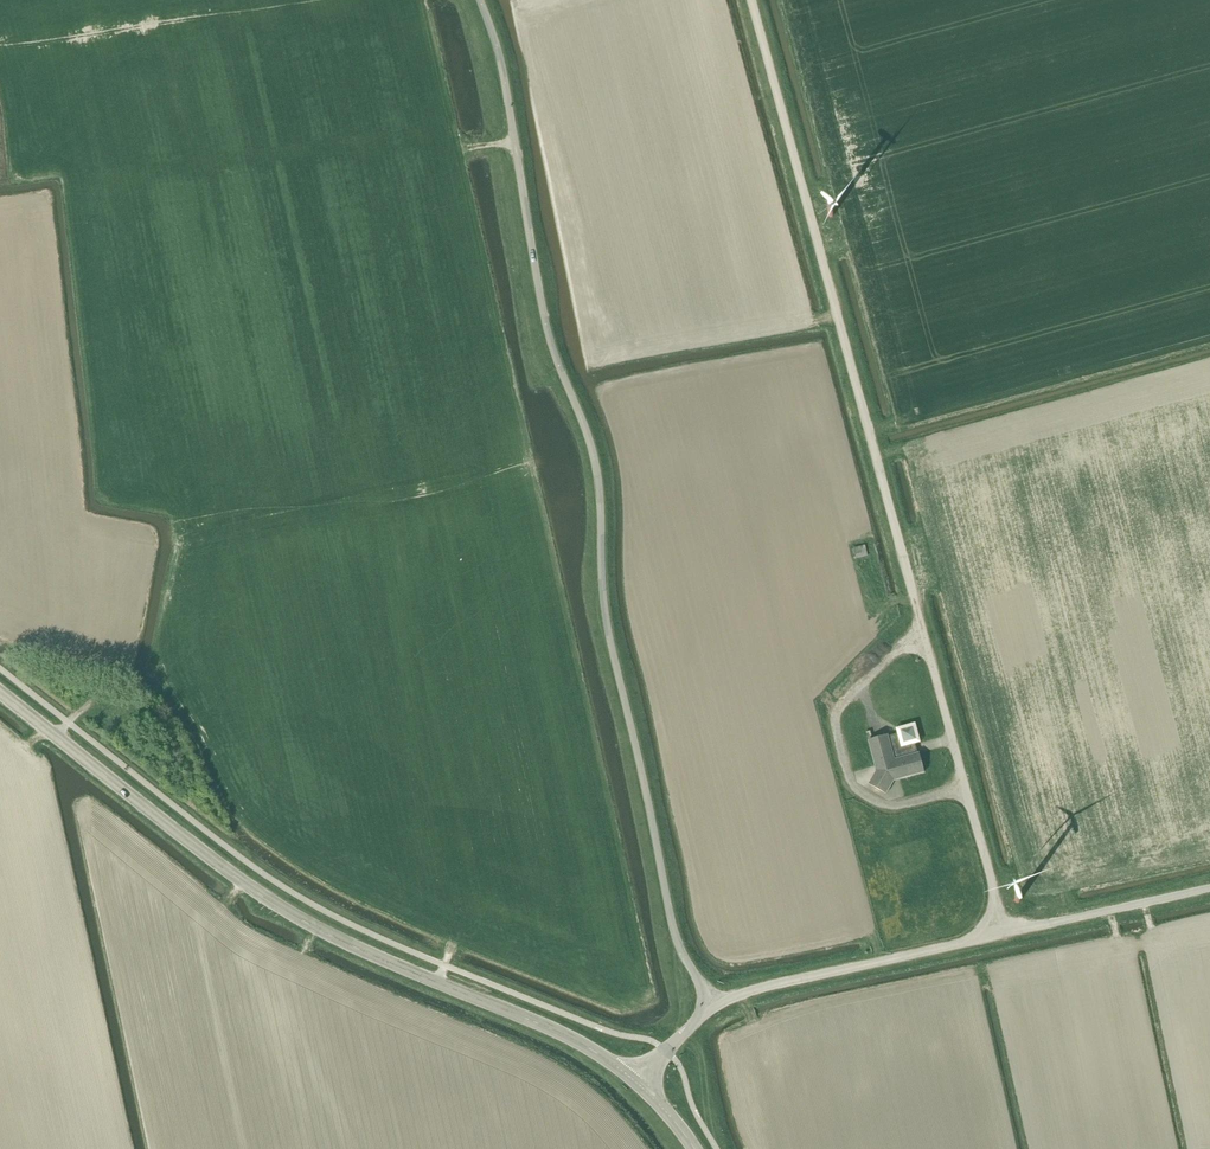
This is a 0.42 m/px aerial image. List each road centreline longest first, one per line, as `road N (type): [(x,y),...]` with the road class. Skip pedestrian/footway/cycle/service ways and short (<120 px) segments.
road 1 (unclassified): [(638,1082),(714,1009),(670,910),(607,613),(596,463),(549,334),(509,104),(481,0)]
road 2 (secondary): [(638,1082),(570,1038),(403,971),(286,912),(0,693)]

